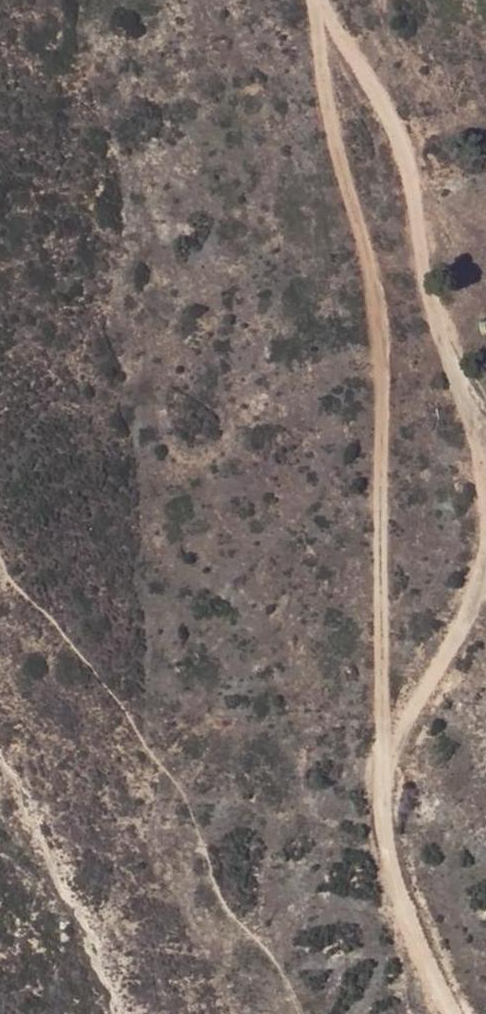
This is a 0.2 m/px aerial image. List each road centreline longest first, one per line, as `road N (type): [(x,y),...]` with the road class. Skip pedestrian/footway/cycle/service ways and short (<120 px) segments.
road 1 (track): [(385,763),(375,293),(318,56),(319,0)]
road 2 (track): [(485,525),(465,397),(390,105),(321,0)]
road 3 (track): [(465,1013),(399,885),(385,763),(448,655),(485,547)]

